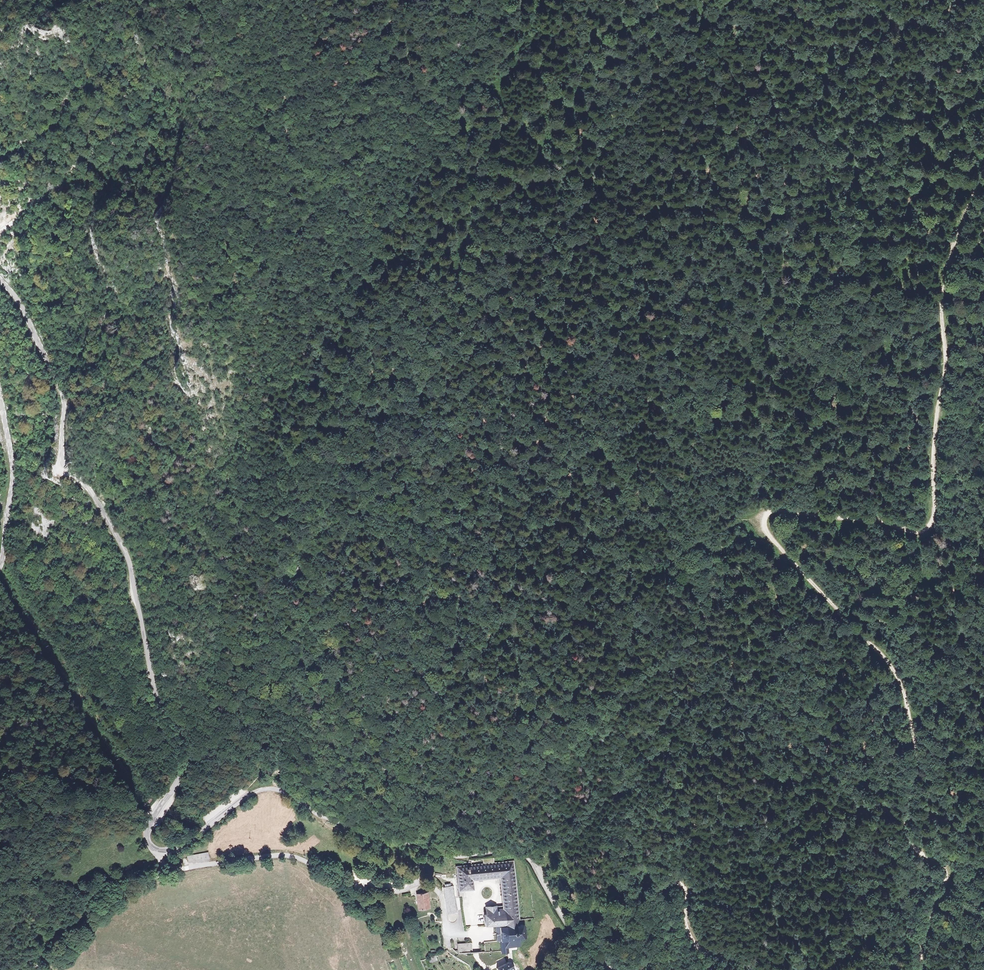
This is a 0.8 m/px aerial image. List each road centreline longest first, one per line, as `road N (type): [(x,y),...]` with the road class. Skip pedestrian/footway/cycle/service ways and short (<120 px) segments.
road 1 (track): [(579,0),(532,32),(505,82),(463,260),(469,338),(460,366),(486,552),(389,507),(359,480),(344,474),(315,489),(312,521),(339,703),(386,779),(311,789),(266,774)]
road 2 (track): [(983,167),(944,289),(930,526),(918,532),(781,510),(763,520),(879,652),(902,690),(915,766),(902,827),(947,878),(918,969)]
road 3 (unclassified): [(161,859),(146,829),(185,766),(181,737),(156,696),(128,557),(88,489),(63,467),(58,382),(0,279)]
road 4 (unclassified): [(609,969),(582,952),(519,851),(440,852),(324,816),(284,790),(256,792),(161,859)]
road 5 (unclassified): [(161,859),(176,868),(286,856),(414,881),(440,895),(449,930),(468,934)]
road 6 (track): [(763,520),(736,520),(656,554),(550,540),(486,552)]
road 7 (track): [(757,969),(694,943),(676,882),(661,889),(670,969)]
road 8 (unclassified): [(0,398),(13,466),(0,567)]

